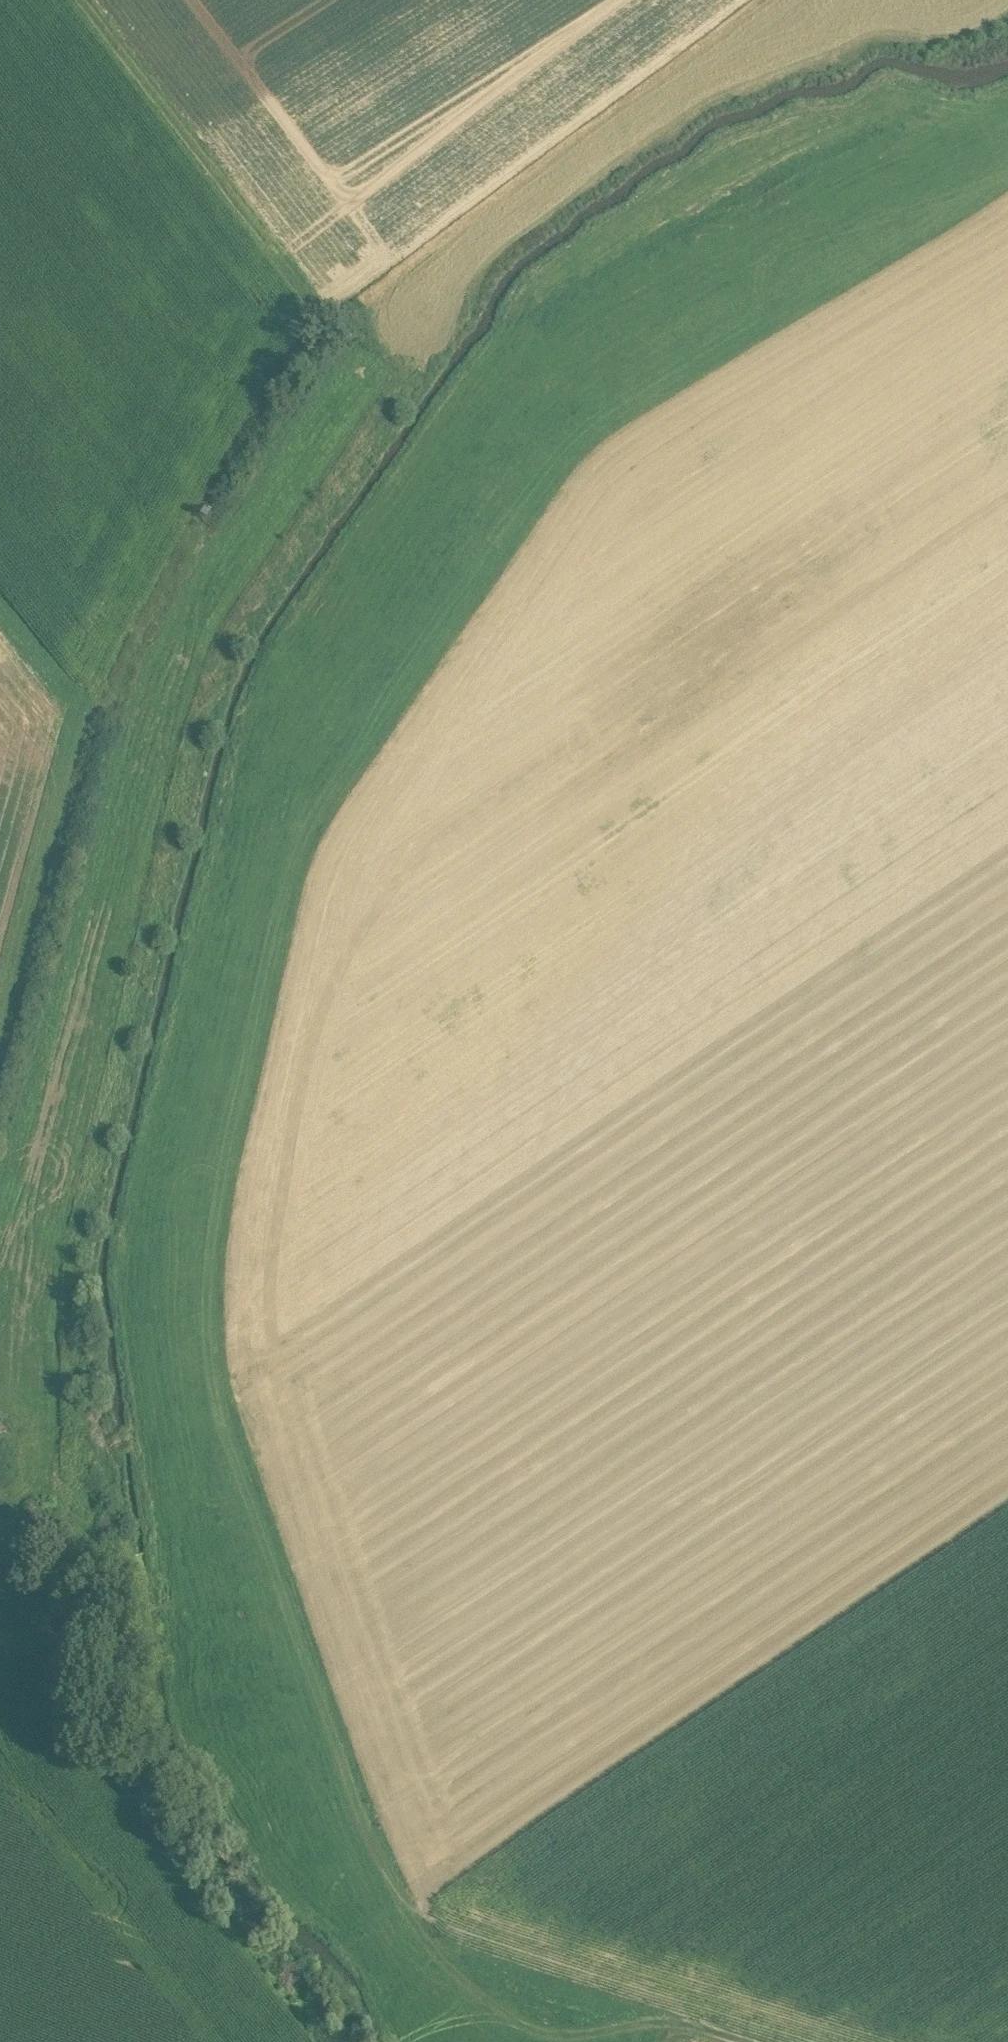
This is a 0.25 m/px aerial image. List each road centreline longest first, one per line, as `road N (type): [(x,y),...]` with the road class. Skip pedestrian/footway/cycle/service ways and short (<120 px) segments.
road 1 (track): [(81,0),(315,306)]

